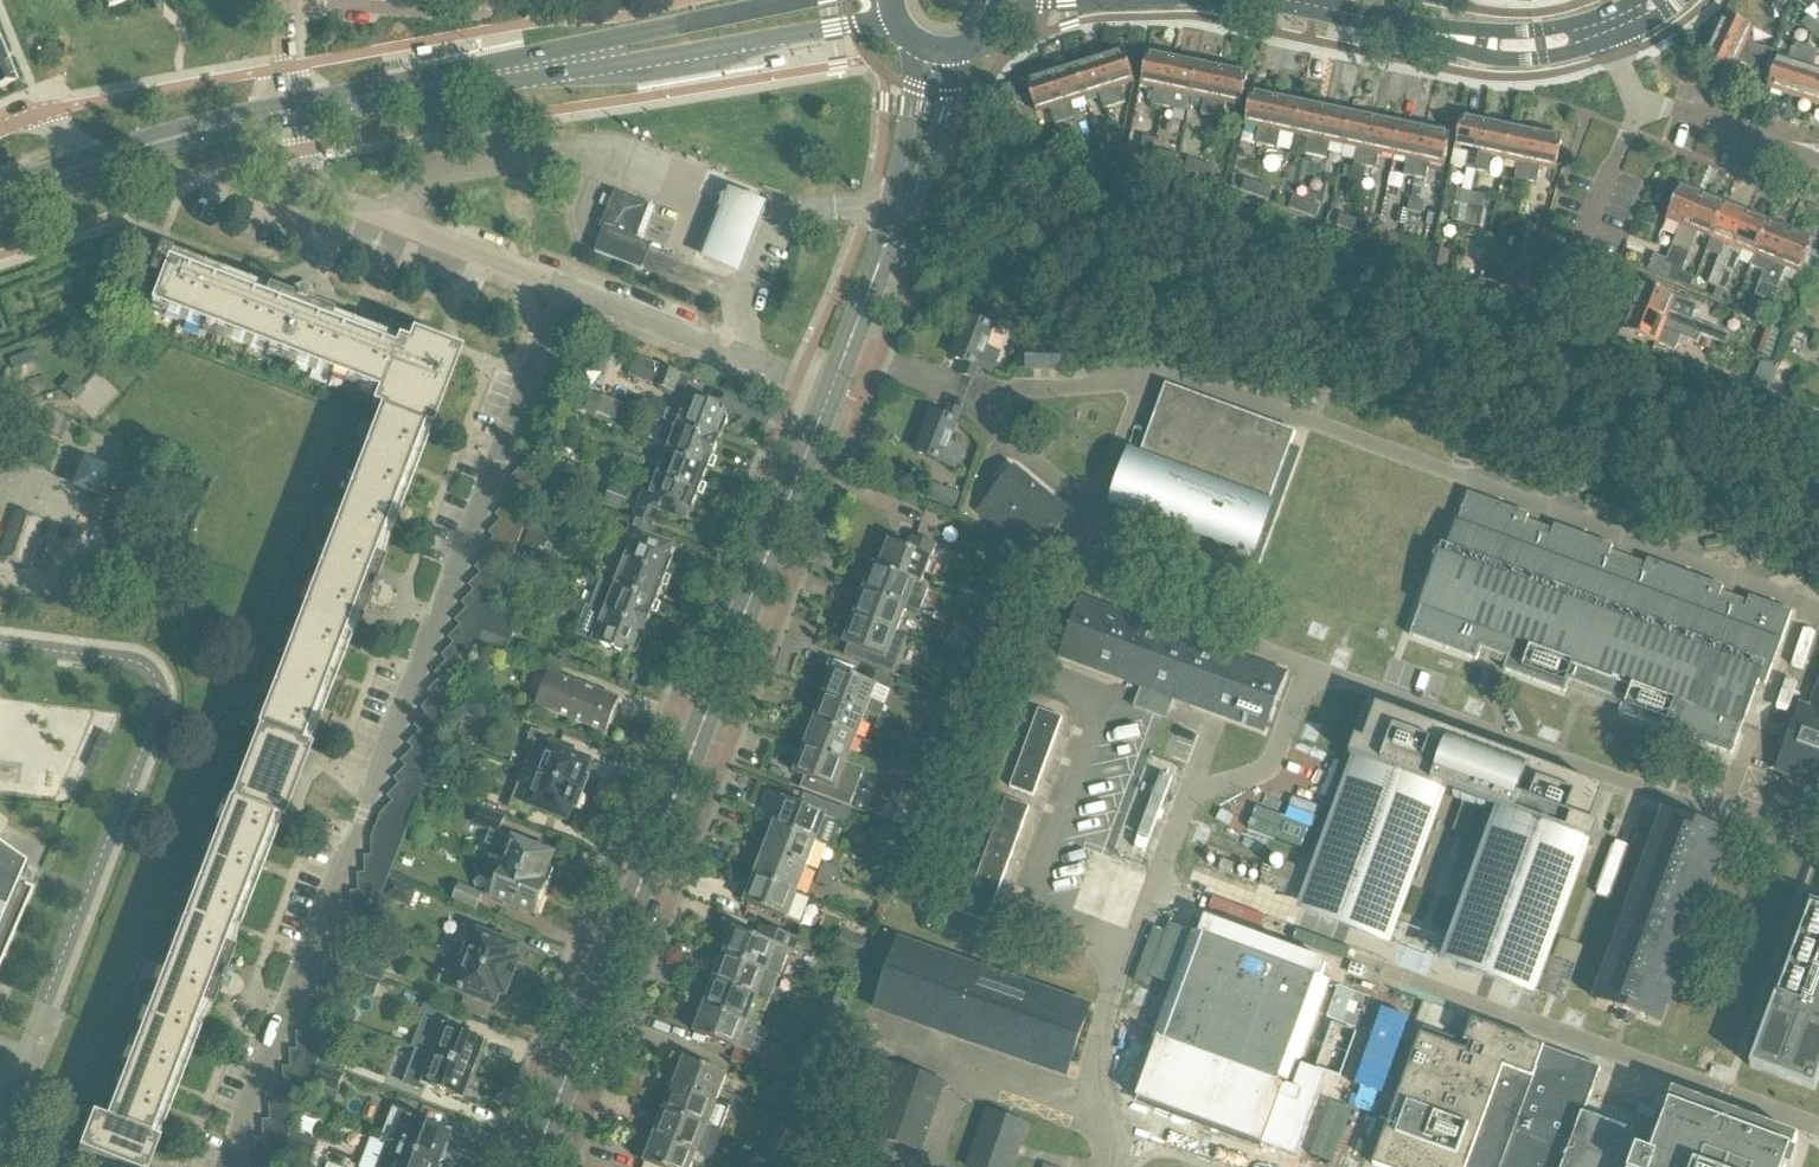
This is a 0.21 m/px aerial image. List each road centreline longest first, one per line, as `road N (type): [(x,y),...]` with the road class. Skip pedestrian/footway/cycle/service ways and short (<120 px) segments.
road 1 (residential): [(226,1166),(563,287)]
road 2 (tertiary): [(534,1166),(830,394)]
road 3 (tertiary): [(295,109),(889,4)]
road 4 (tertiary): [(830,394),(897,218),(941,59)]
road 5 (residential): [(563,287),(328,193),(313,174),(295,109)]
road 6 (tertiary): [(1622,28),(1546,51),(1475,49),(1322,4)]
road 7 (residential): [(830,394),(563,287)]
road 8 (tertiary): [(79,166),(295,109)]
road 9 (residential): [(1818,164),(1645,99)]
road 10 (residential): [(1579,251),(1645,99)]
road 11 (residential): [(454,14),(297,0)]

